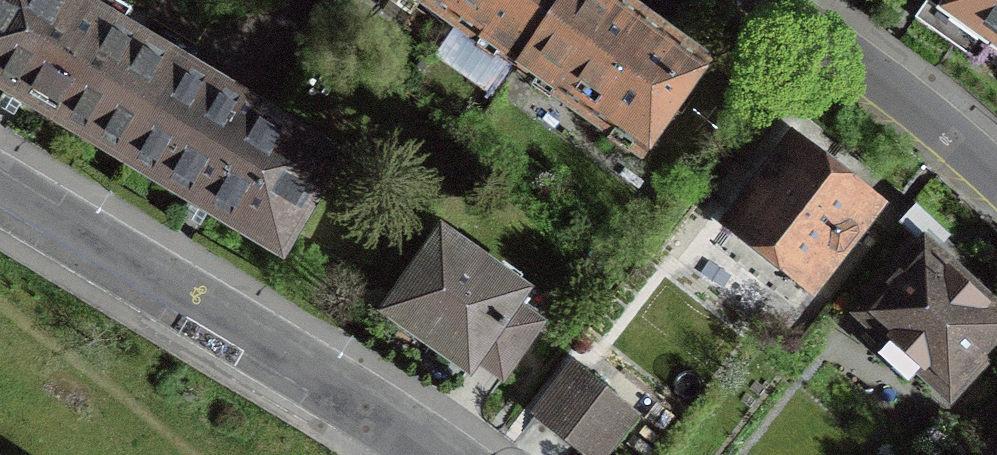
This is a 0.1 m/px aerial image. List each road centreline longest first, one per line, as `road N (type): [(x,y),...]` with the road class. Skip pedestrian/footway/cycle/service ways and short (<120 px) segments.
road 1 (residential): [(0,187),(440,454)]
road 2 (residential): [(767,0),(996,177)]

